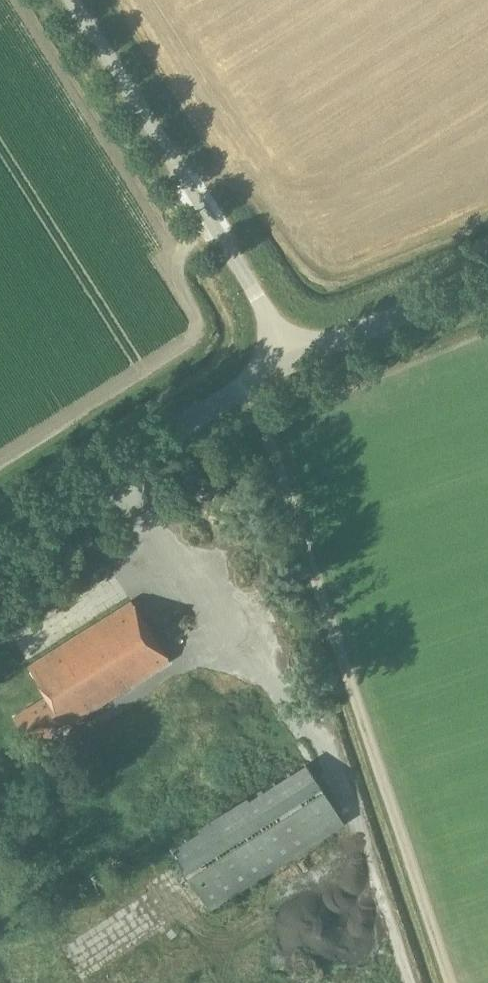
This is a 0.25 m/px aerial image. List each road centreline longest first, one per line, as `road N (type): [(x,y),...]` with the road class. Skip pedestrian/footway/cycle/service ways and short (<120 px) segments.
road 1 (unclassified): [(292,360),(69,0)]
road 2 (unclassified): [(0,541),(292,360)]
road 3 (unclassified): [(292,360),(487,279)]

